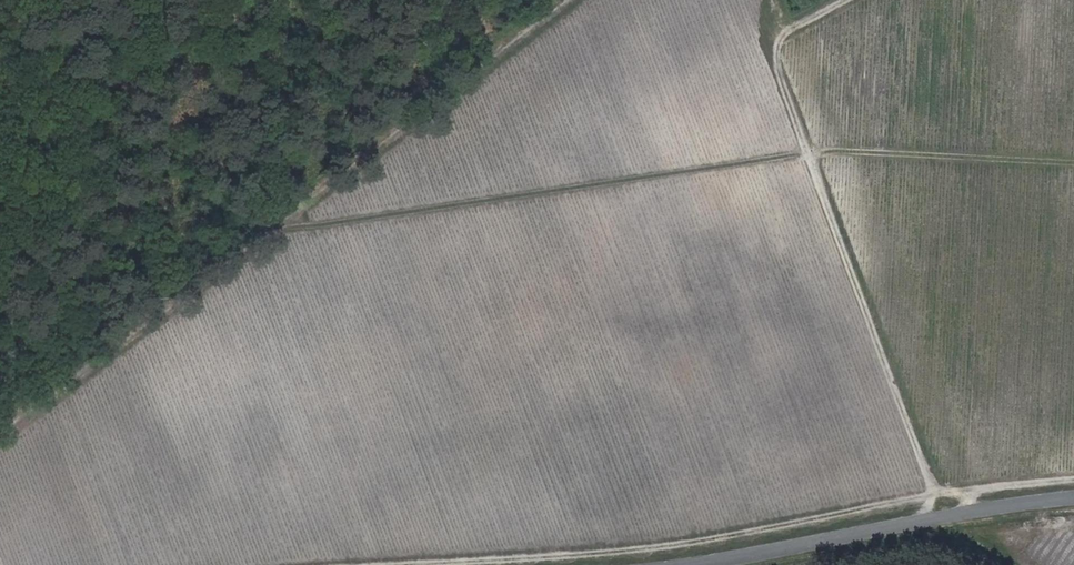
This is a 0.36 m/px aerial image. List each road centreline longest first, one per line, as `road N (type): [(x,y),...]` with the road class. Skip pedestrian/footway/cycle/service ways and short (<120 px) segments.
road 1 (track): [(0,446),(279,231),(843,151),(1073,163)]
road 2 (track): [(930,491),(778,72),(782,34),(846,0)]
road 3 (track): [(931,499),(710,541),(412,564)]
road 4 (track): [(279,231),(569,0)]
road 5 (unclassified): [(723,564),(1073,510)]
road 6 (track): [(1073,480),(961,496),(979,520)]

